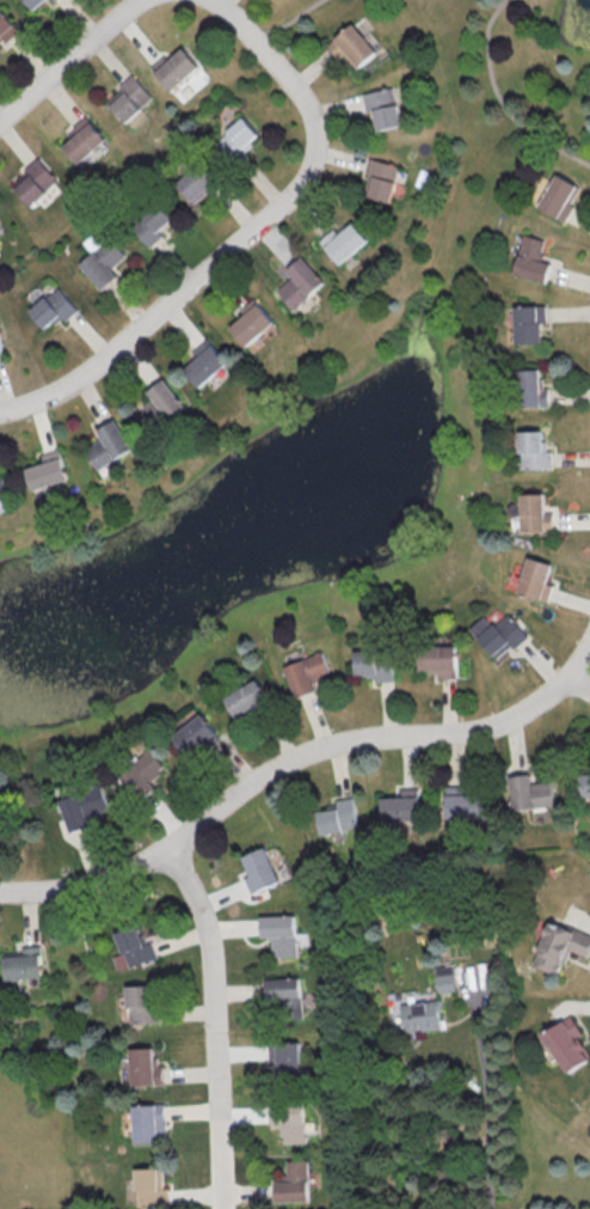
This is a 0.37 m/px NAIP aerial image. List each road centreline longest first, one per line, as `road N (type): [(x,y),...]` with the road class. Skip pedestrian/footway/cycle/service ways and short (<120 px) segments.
road 1 (residential): [(0,892),(73,887),(164,854),(307,755),(490,723),(543,700),(589,645)]
road 2 (residential): [(212,0),(313,115),(315,161),(297,194),(81,380),(0,411)]
road 3 (residential): [(172,848),(213,947),(221,1208)]
road 4 (residential): [(0,121),(143,0)]

